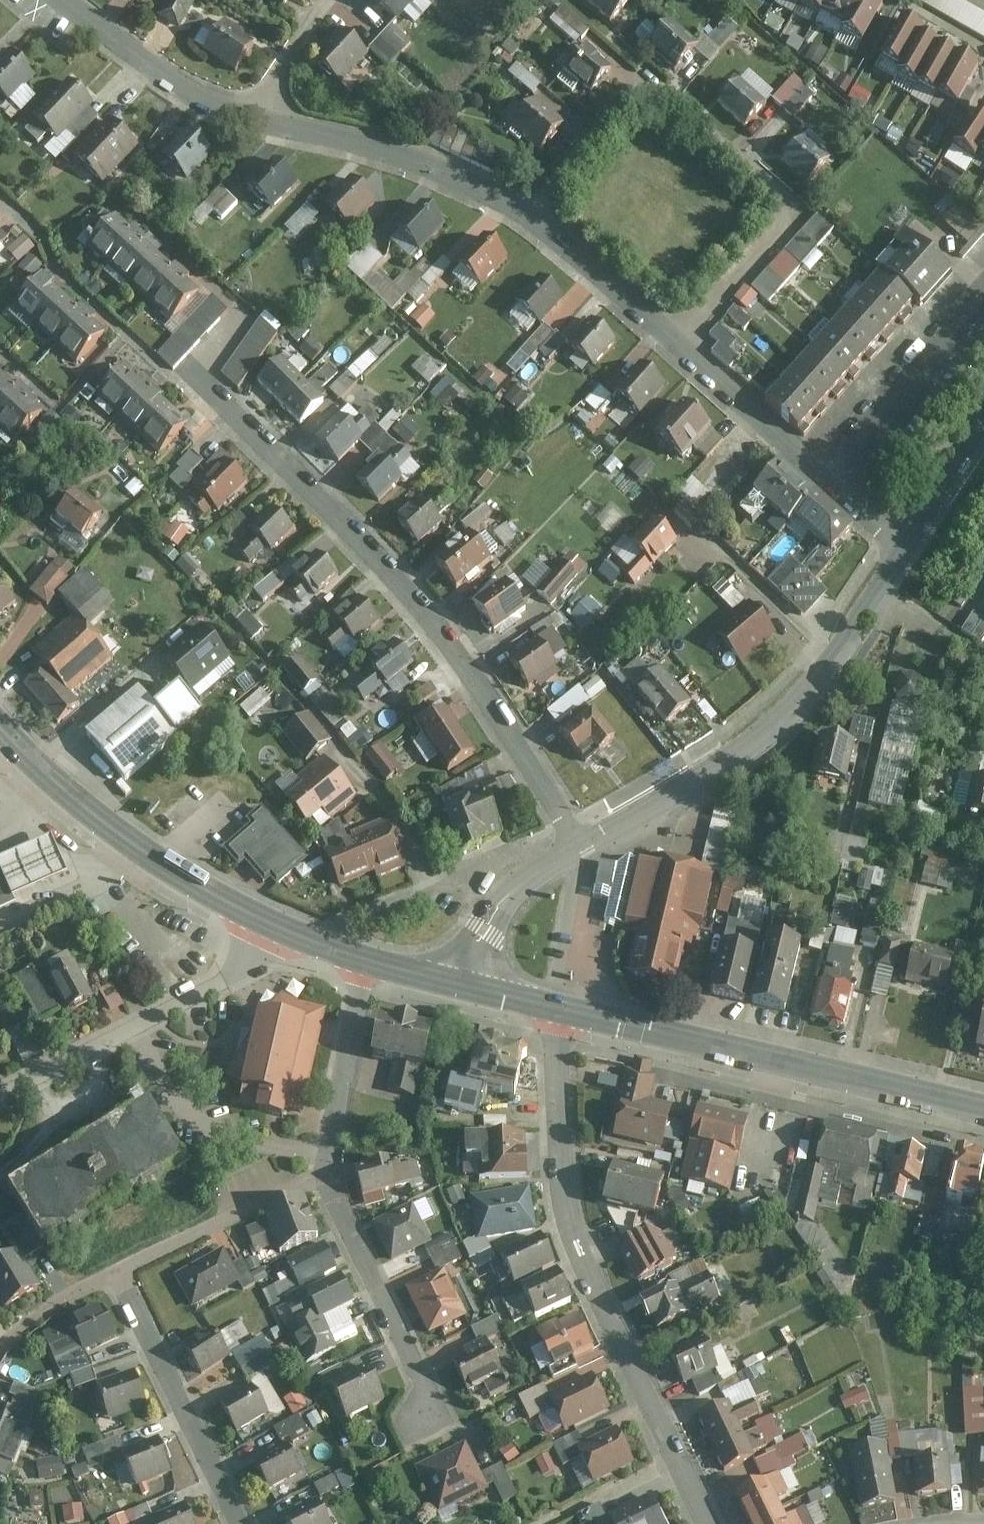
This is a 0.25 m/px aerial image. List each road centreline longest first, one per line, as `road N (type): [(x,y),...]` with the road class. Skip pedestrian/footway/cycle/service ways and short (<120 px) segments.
road 1 (residential): [(582,846),(429,617),(344,521),(193,378)]
road 2 (residential): [(564,1009),(562,1164),(576,1238),(711,1523)]
road 3 (residential): [(525,213),(646,84),(725,148),(792,211),(678,343)]
road 4 (residential): [(582,846),(755,747),(832,666),(906,550)]
road 5 (secondary): [(564,1009),(983,1109)]
road 6 (secondary): [(0,724),(131,842),(273,924)]
road 7 (residential): [(273,924),(224,979),(0,1096)]
road 8 (residential): [(678,343),(906,550)]
road 9 (residential): [(254,117),(431,166),(525,213)]
road 10 (residential): [(116,1271),(240,1523)]
road 11 (residential): [(328,1175),(422,1384),(420,1418)]
road 12 (residential): [(328,1175),(116,1271)]
road 13 (residential): [(63,0),(181,89),(254,117)]
road 14 (residential): [(368,960),(328,1175)]
road 15 (residential): [(525,213),(678,343)]
road 16 (residential): [(458,984),(506,899),(582,846)]
road 17 (residential): [(906,550),(983,431)]
road 18 (residential): [(116,1271),(61,1298),(0,1347)]
road 19 (residential): [(254,117),(329,0)]

